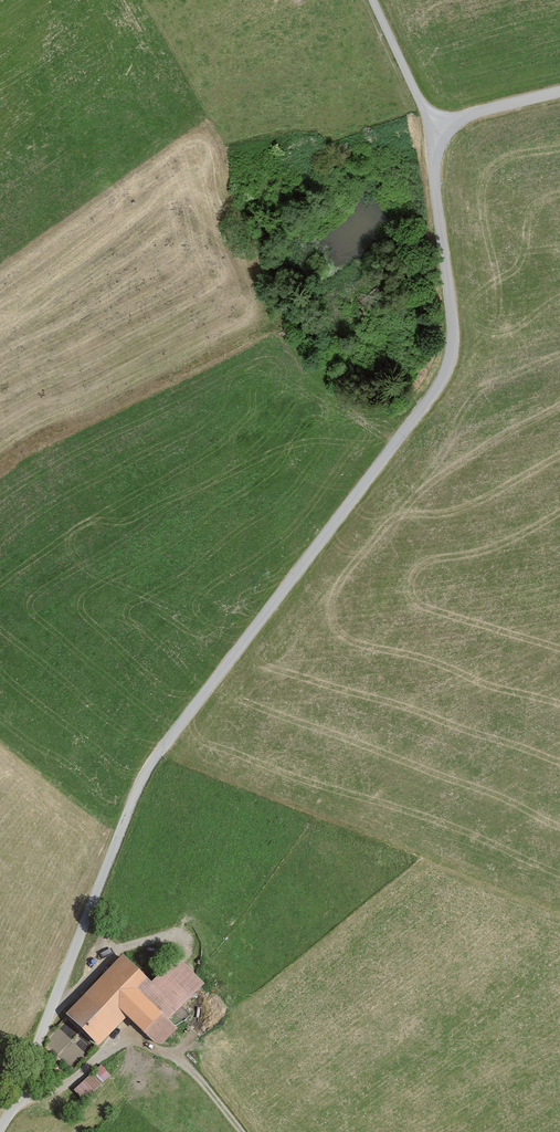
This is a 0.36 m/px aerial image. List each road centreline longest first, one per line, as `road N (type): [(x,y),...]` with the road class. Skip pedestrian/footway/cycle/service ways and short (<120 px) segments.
road 1 (unclassified): [(0,1126),(147,770),(445,373),(453,334),(433,159),(439,132)]
road 2 (track): [(11,1105),(56,1090),(101,1053),(133,1041),(182,1063),(242,1131)]
road 3 (unclassified): [(439,132),(373,0)]
road 4 (unclassified): [(439,132),(465,117),(559,91)]

